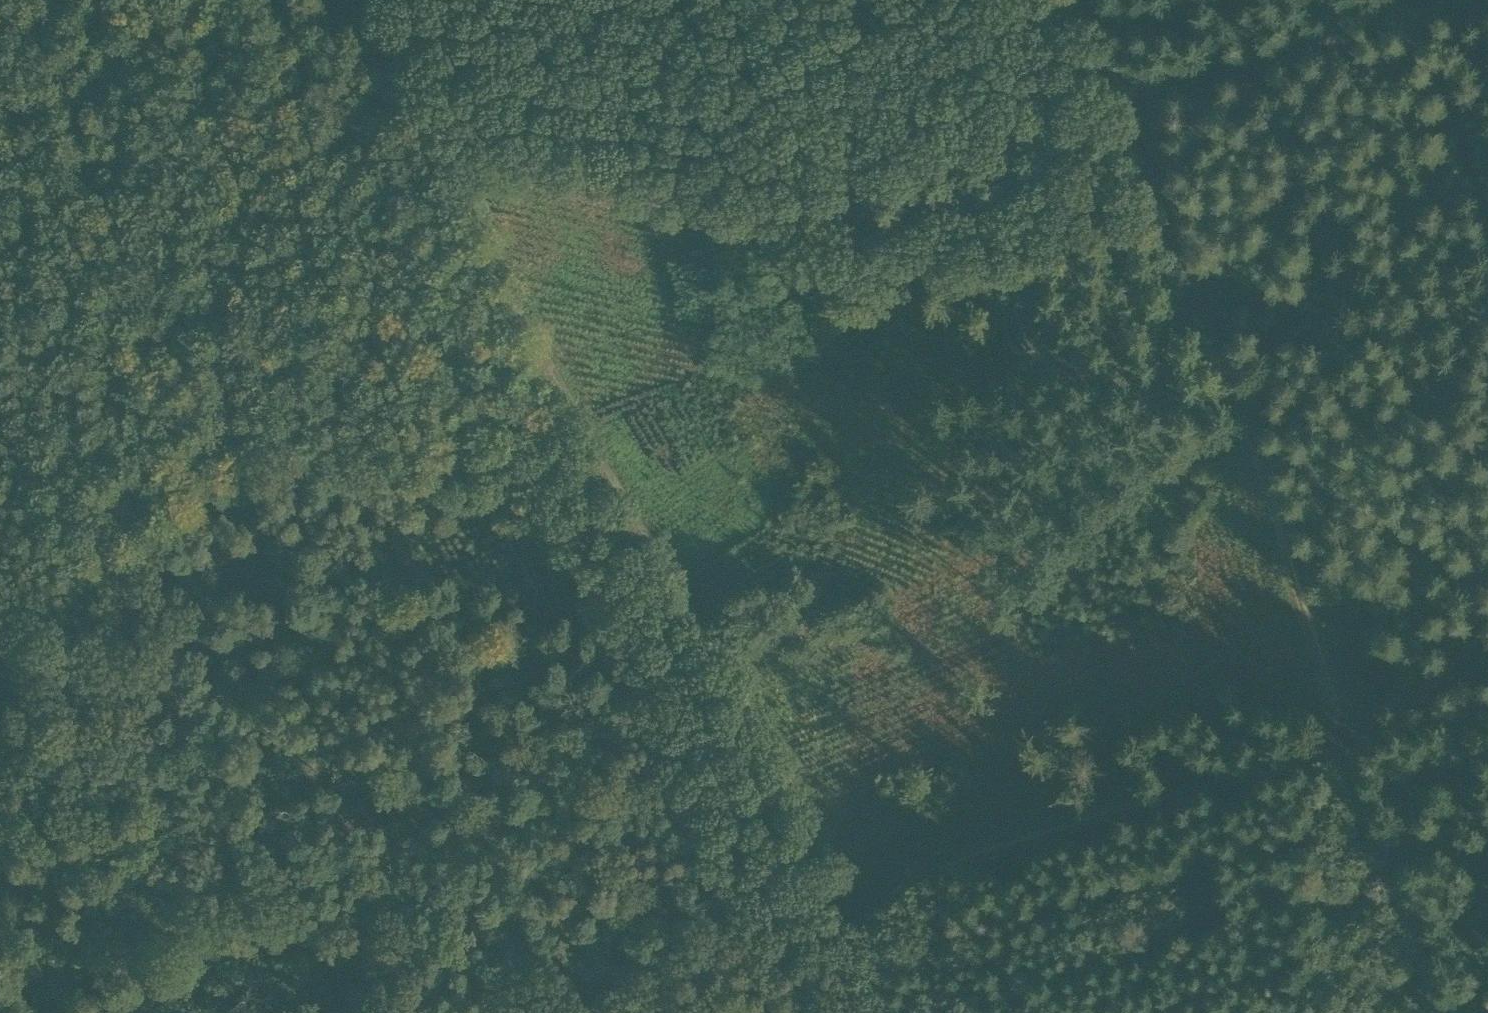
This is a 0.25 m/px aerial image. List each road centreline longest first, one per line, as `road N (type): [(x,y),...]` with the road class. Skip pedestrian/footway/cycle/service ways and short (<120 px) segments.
road 1 (track): [(1097,0),(1436,1012)]
road 2 (track): [(331,0),(429,143),(564,395),(854,898)]
road 3 (track): [(1487,707),(1387,730),(854,898)]

